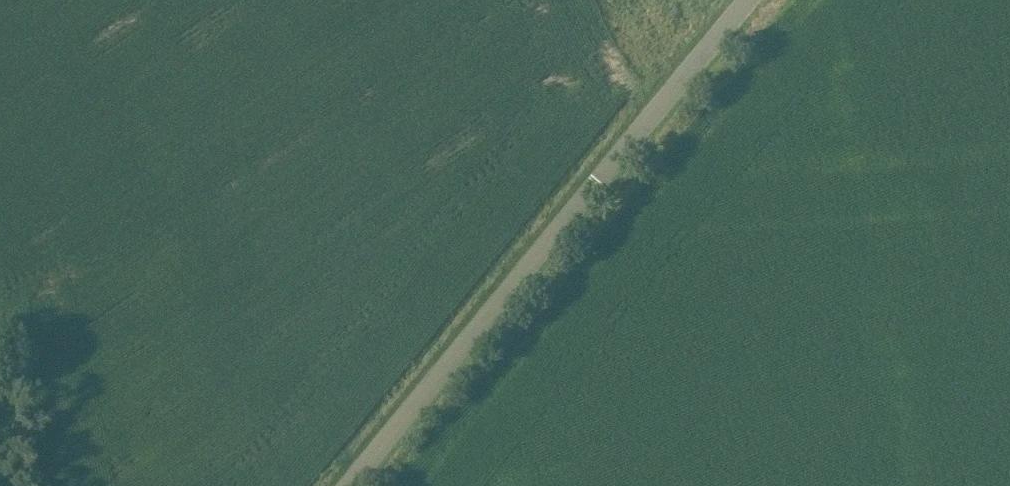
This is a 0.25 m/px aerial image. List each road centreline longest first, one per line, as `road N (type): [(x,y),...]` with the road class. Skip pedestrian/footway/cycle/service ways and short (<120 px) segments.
road 1 (unclassified): [(603,179),(348,485)]
road 2 (unclassified): [(603,179),(751,0)]

